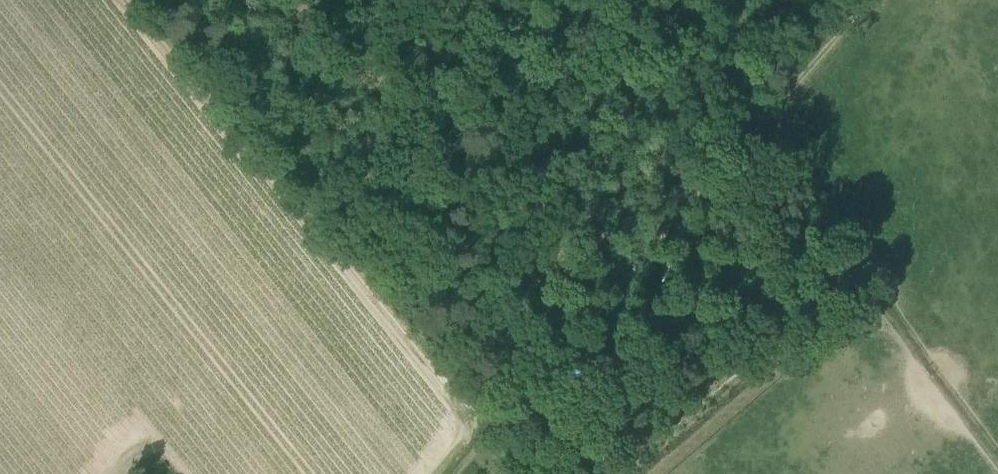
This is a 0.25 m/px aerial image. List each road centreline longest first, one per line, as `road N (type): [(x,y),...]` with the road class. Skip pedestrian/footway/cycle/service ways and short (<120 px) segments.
road 1 (track): [(851,0),(470,473)]

